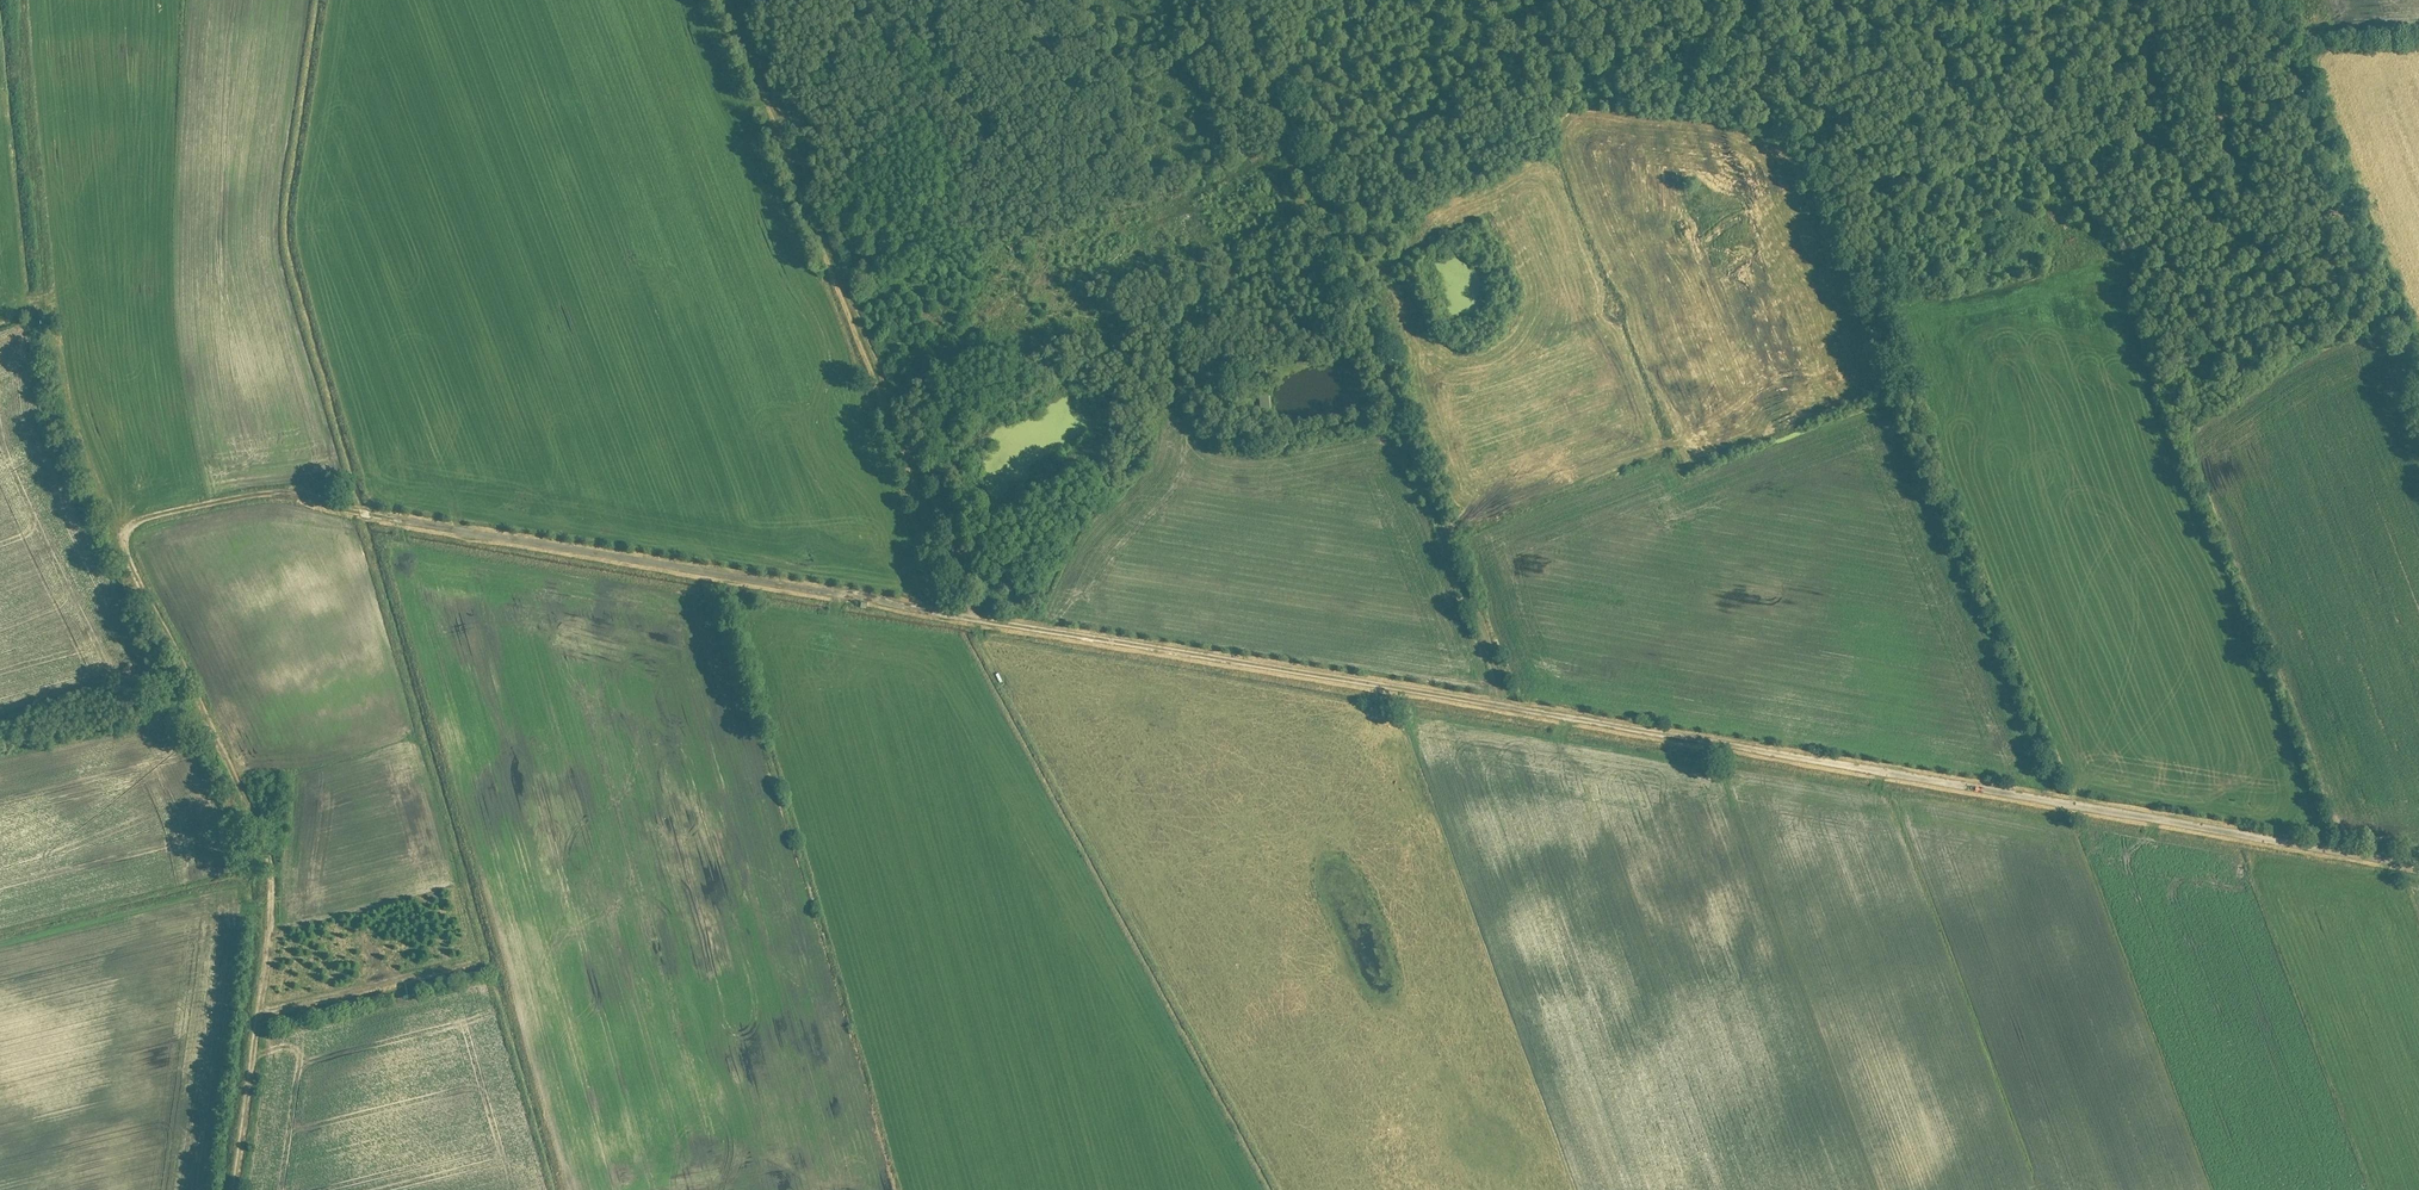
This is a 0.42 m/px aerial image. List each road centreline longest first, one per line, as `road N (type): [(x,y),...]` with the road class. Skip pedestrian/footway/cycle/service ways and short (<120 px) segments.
road 1 (track): [(2418,868),(1029,624),(962,618)]
road 2 (track): [(233,1189),(266,961),(267,844),(117,529)]

